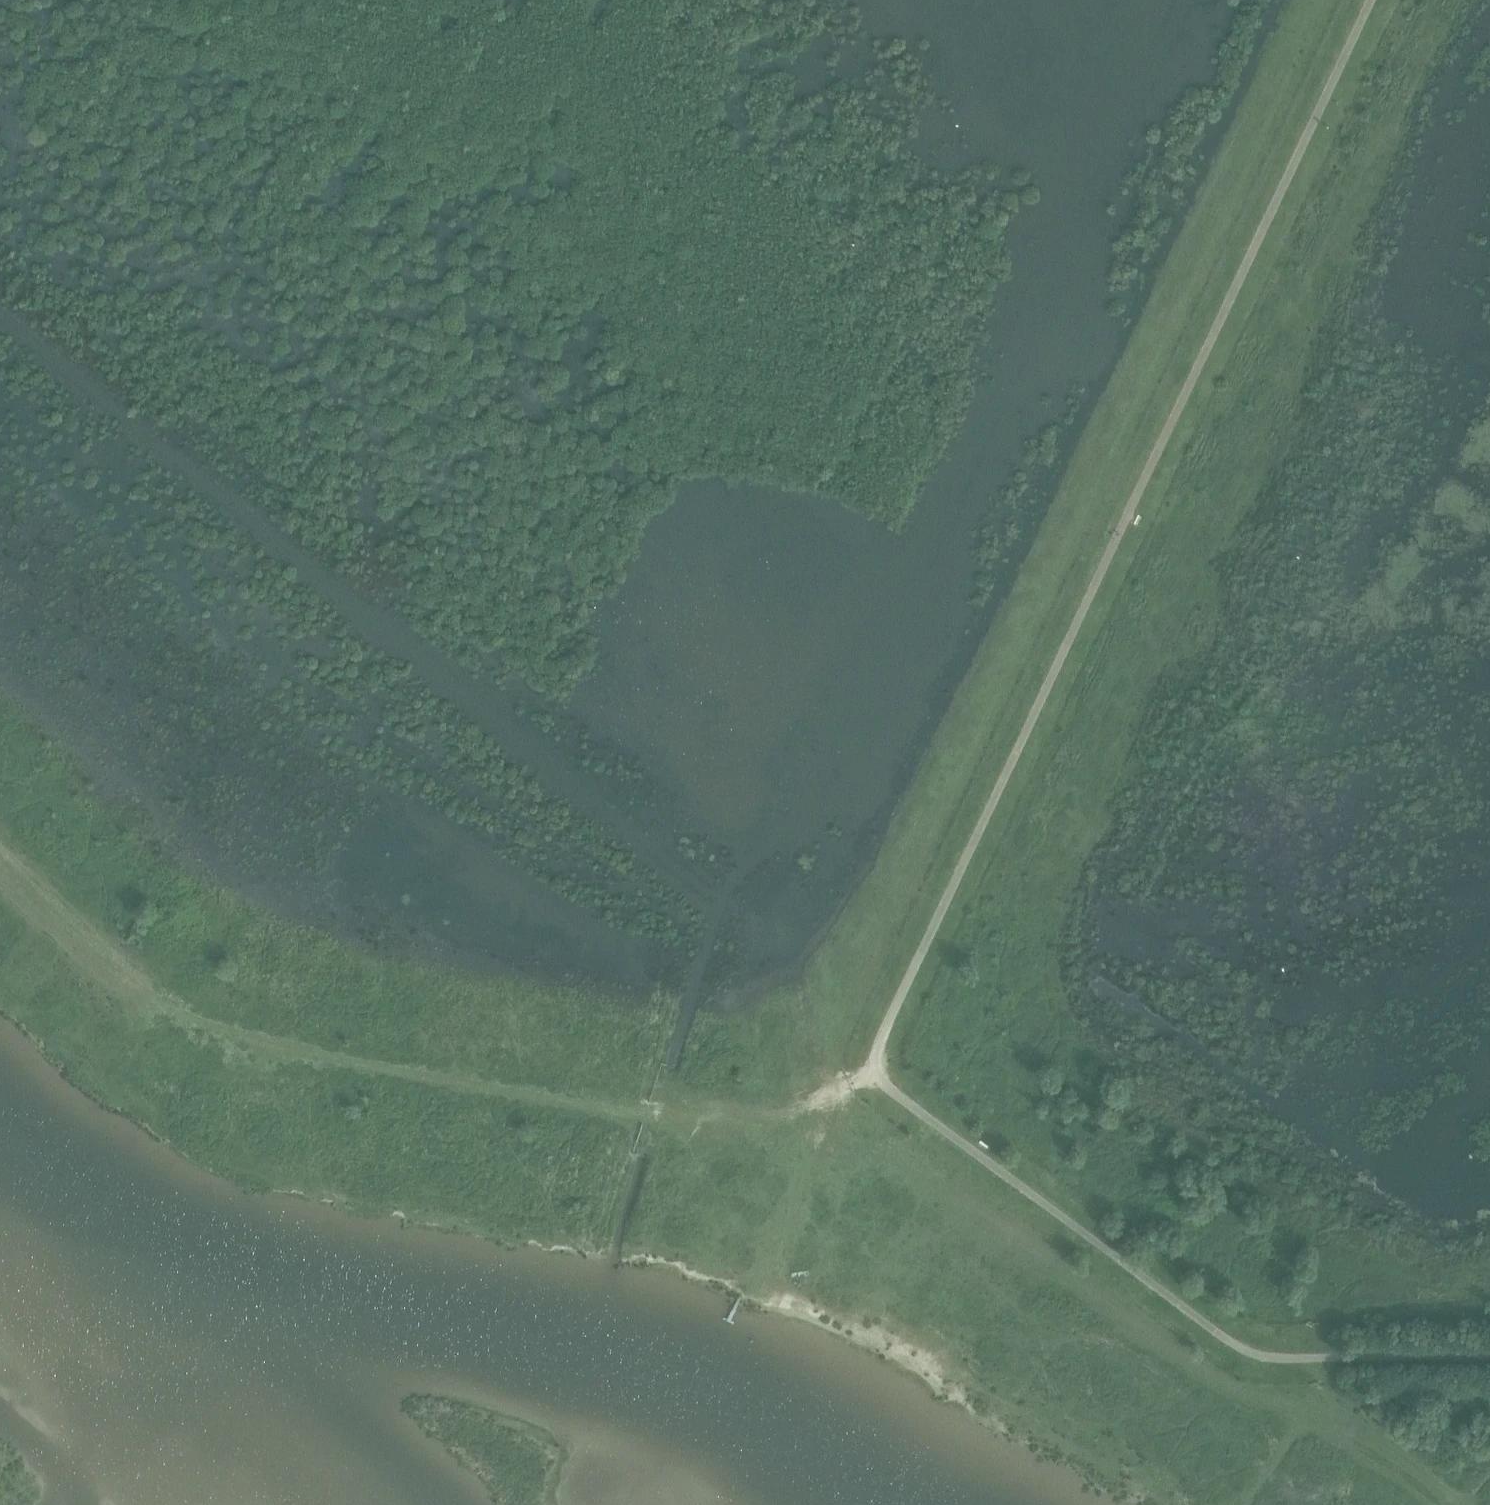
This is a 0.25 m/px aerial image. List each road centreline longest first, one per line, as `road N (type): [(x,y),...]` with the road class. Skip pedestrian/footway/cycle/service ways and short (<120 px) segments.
road 1 (track): [(877,1073),(879,1042),(1371,0)]
road 2 (track): [(877,1073),(755,1132),(322,1057),(226,1030),(164,1002),(99,957),(0,867)]
road 3 (track): [(755,1132),(876,1153),(933,1176),(1039,1246),(1198,1371),(1305,1417)]
road 4 (track): [(1306,1359),(1263,1357),(1234,1345),(877,1073)]
road 5 (track): [(1489,1357),(1306,1359)]
road 6 (track): [(1305,1417),(1366,1446),(1449,1504)]

